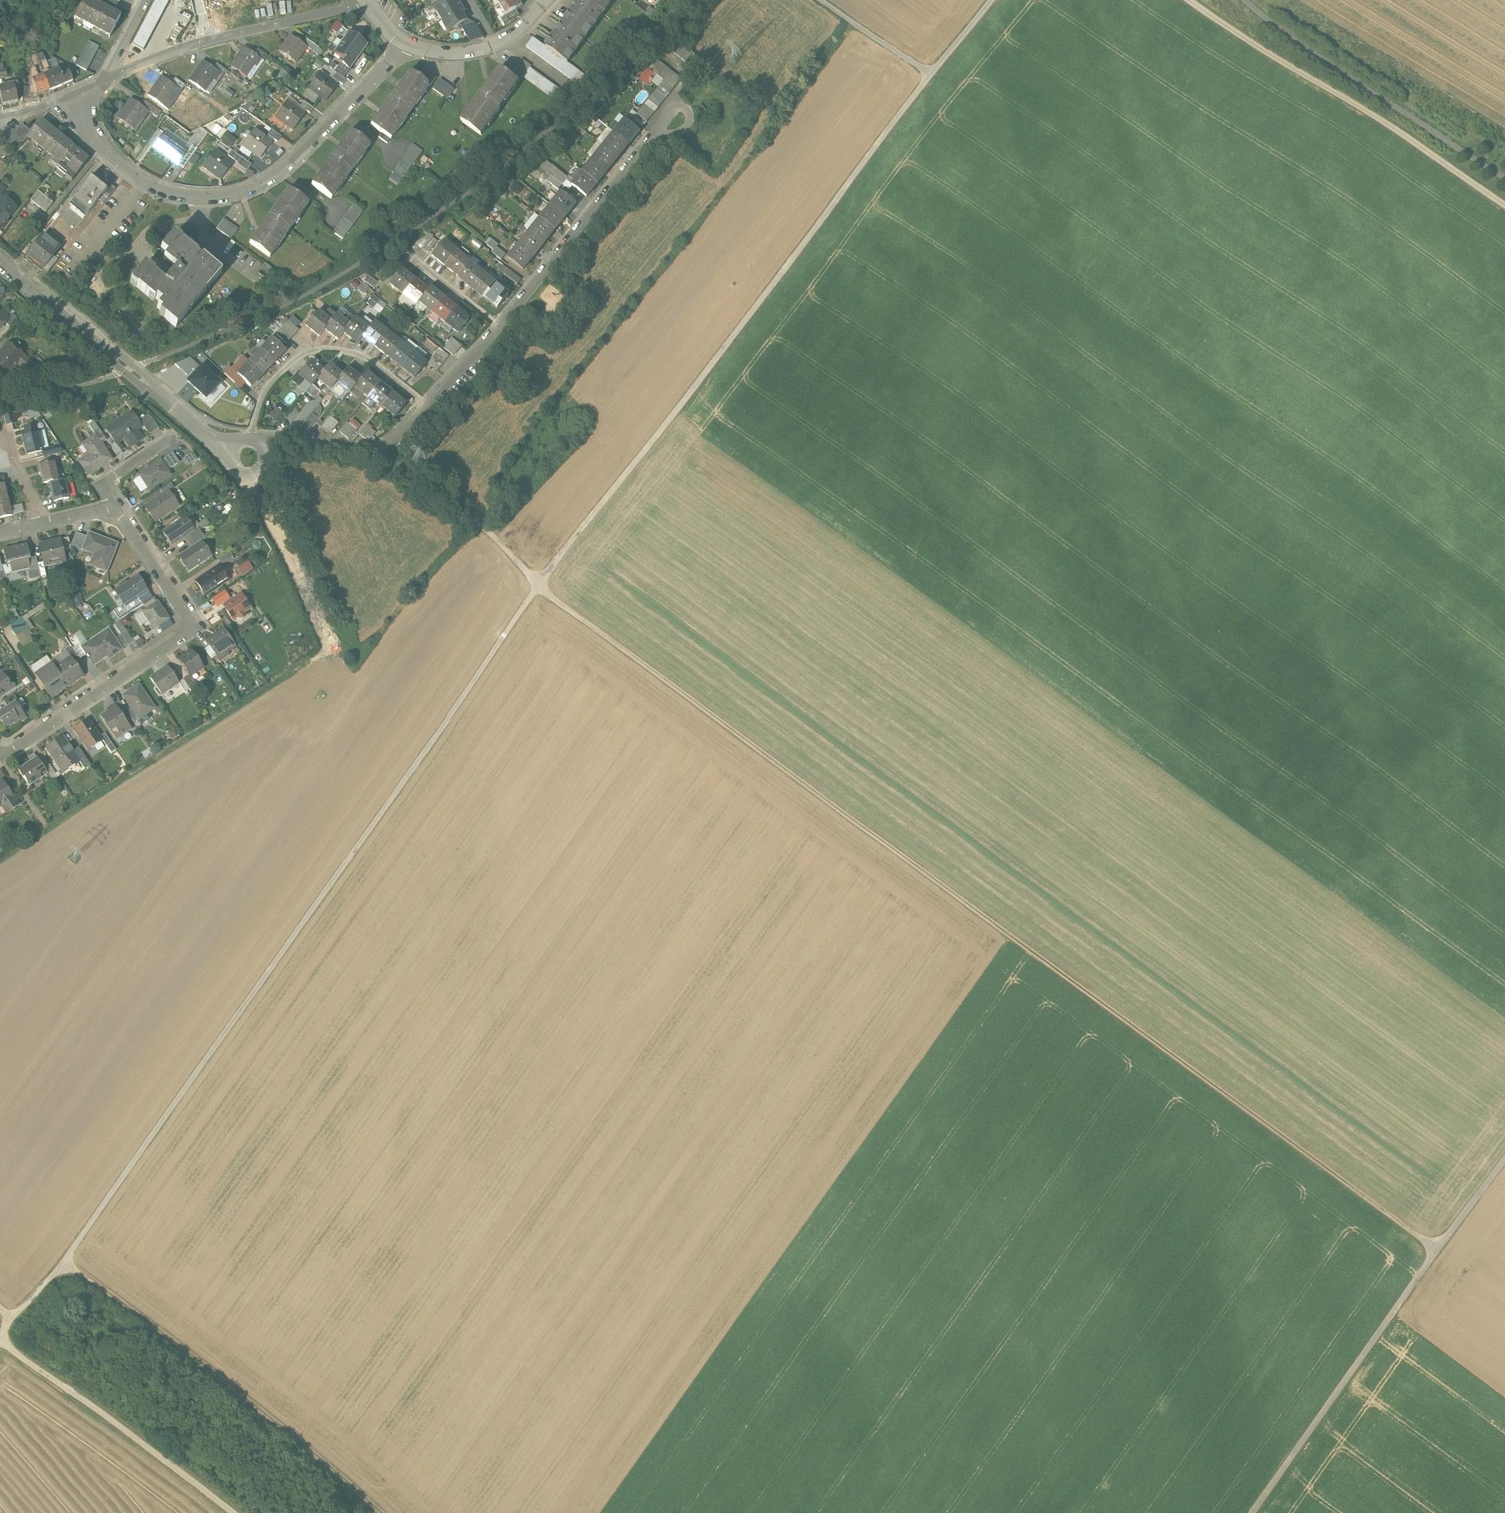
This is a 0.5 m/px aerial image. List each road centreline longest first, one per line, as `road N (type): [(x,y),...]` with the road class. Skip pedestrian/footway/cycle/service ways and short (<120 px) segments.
road 1 (track): [(0,1333),(64,1267),(539,591),(930,79)]
road 2 (track): [(382,449),(401,475),(487,531),(539,591),(1434,1259)]
road 3 (residential): [(72,97),(97,142),(123,168),(154,186),(209,197),(264,180),(403,46)]
road 4 (track): [(1255,1512),(1504,1167)]
road 5 (track): [(0,863),(332,649)]
road 6 (track): [(1504,238),(1189,0)]
road 7 (track): [(370,1512),(263,1419),(64,1267)]
road 8 (residential): [(124,515),(185,611),(187,627),(0,758)]
road 9 (residential): [(0,265),(216,447)]
road 10 (track): [(0,1341),(224,1512)]
road 11 (residential): [(500,327),(673,107)]
road 12 (residential): [(103,81),(202,43),(365,4)]
road 13 (residential): [(427,407),(374,363),(324,349),(294,360),(269,385),(249,441)]
road 14 (residential): [(246,480),(303,576),(332,649)]
road 15 (residential): [(264,440),(382,449),(427,407)]
road 16 (residential): [(403,46),(432,54),(494,48),(548,0)]
road 17 (track): [(570,405),(487,531)]
road 18 (track): [(930,79),(820,0)]

